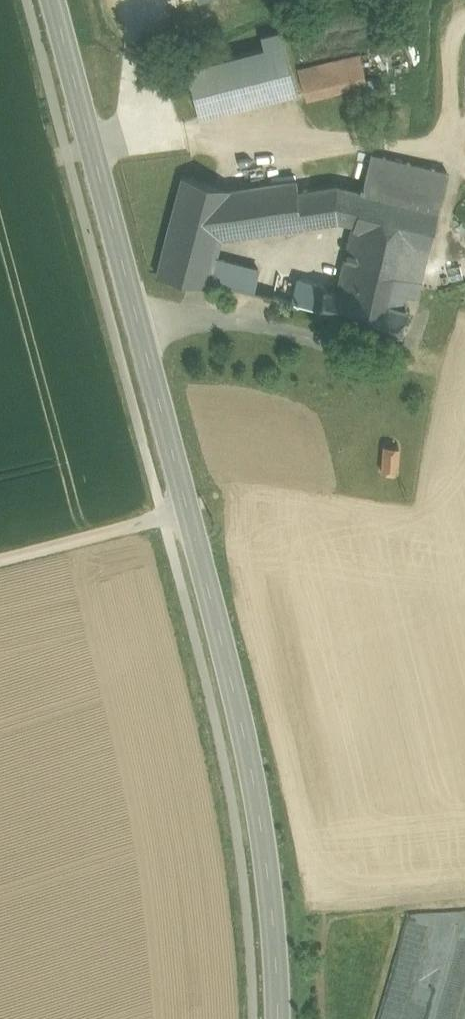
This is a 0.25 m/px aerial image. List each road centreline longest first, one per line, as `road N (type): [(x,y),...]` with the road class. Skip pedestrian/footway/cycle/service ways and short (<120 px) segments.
road 1 (tertiary): [(51,0),(240,725),(275,913),(278,1018)]
road 2 (track): [(0,561),(189,514)]

